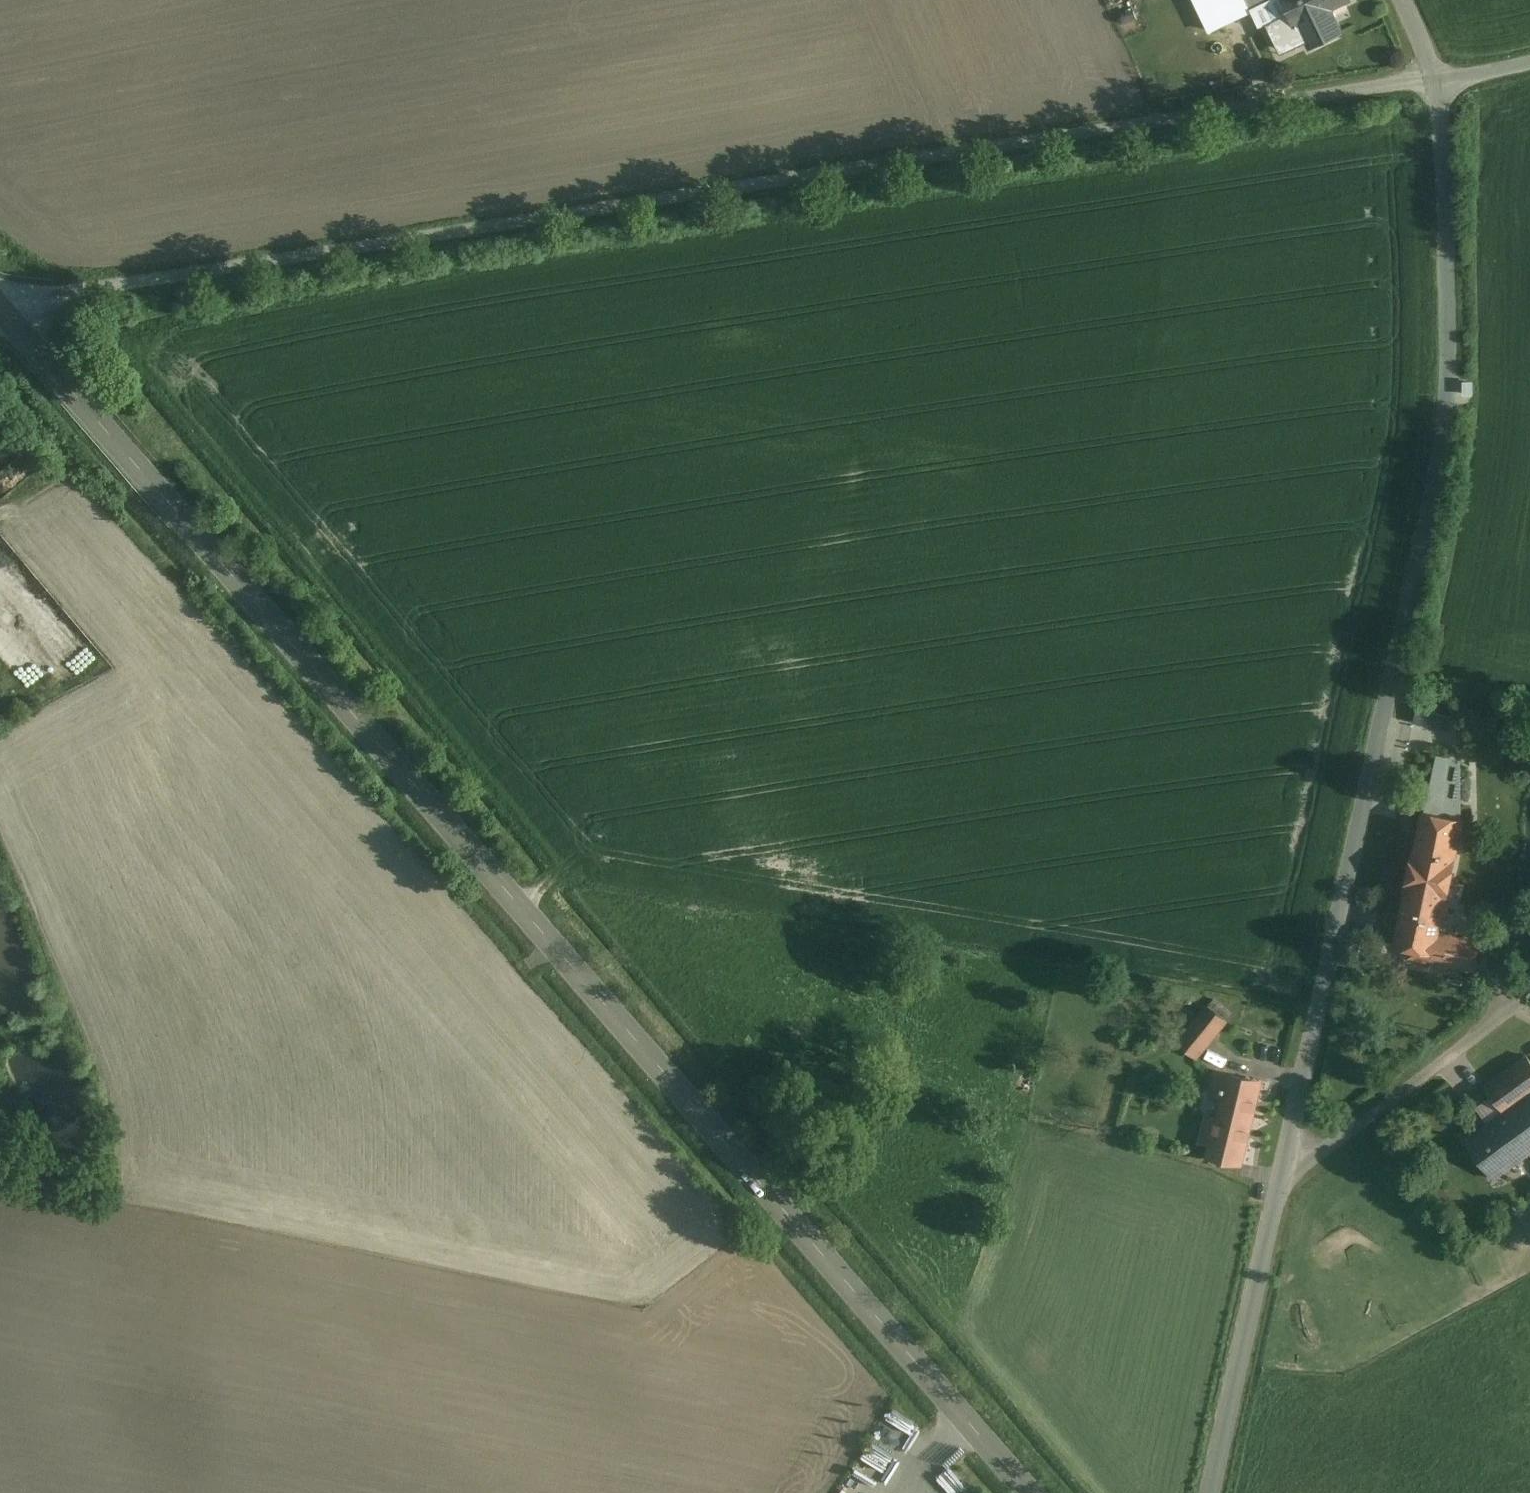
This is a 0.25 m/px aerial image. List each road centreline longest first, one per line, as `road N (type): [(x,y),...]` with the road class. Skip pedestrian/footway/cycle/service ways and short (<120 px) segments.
road 1 (tertiary): [(0,308),(1030,1492)]
road 2 (unclassified): [(0,307),(730,179),(1443,74)]
road 3 (unclassified): [(1293,1167),(1454,399),(1443,74)]
road 4 (unclassified): [(1215,1492),(1293,1167)]
road 5 (unclassified): [(1529,1014),(1293,1167)]

